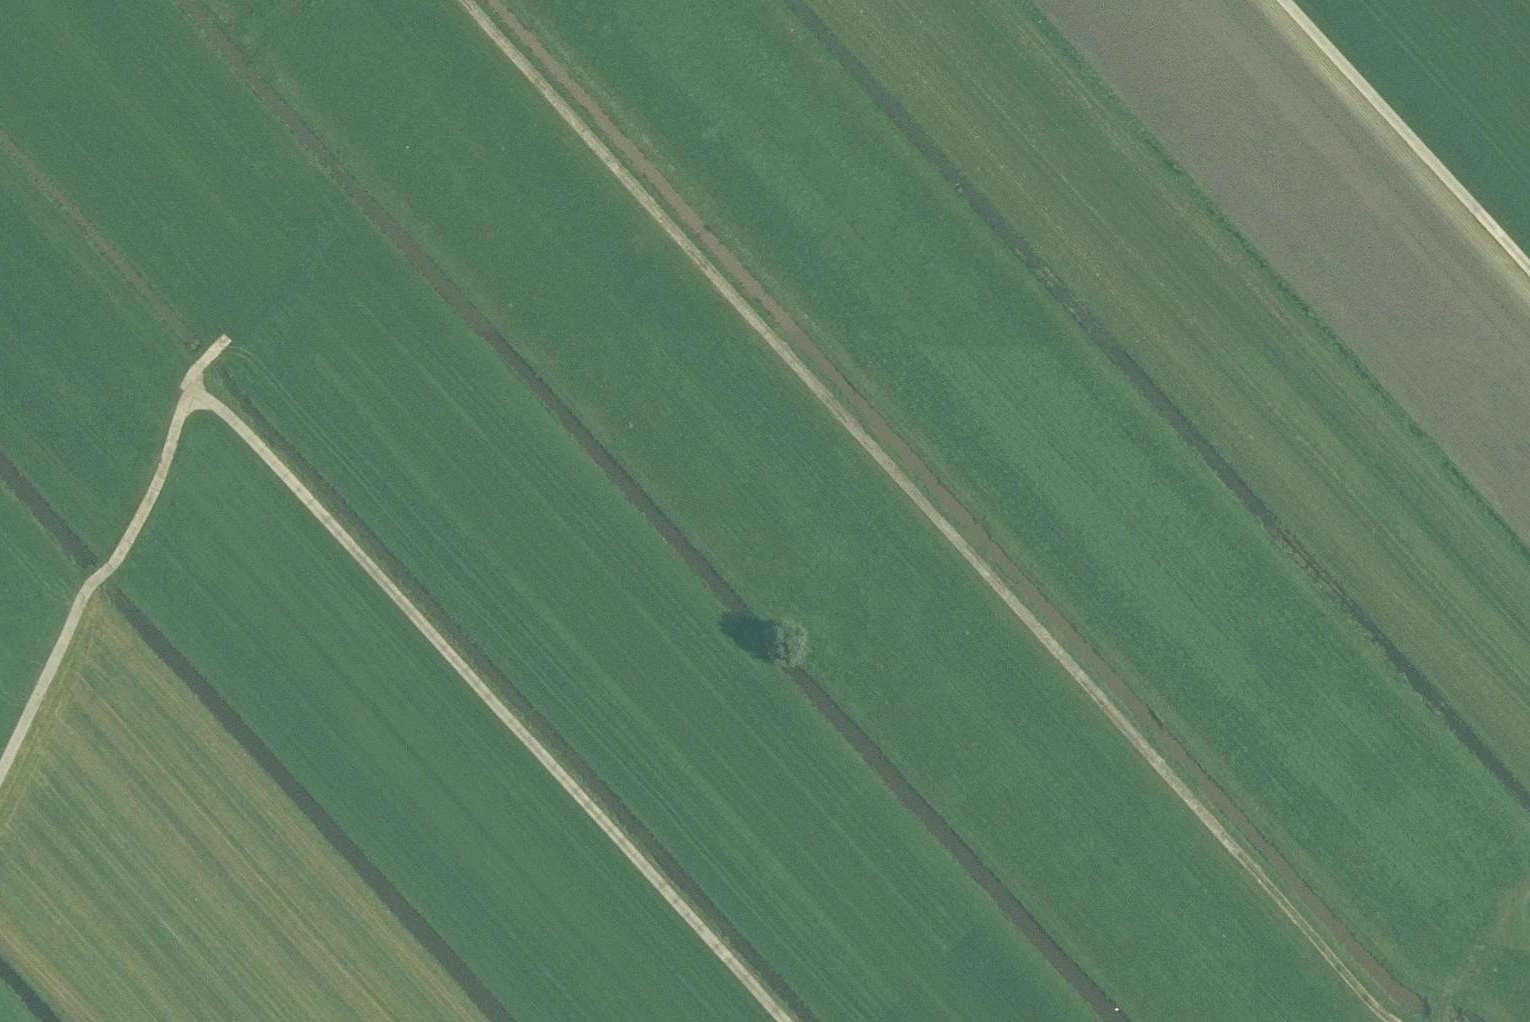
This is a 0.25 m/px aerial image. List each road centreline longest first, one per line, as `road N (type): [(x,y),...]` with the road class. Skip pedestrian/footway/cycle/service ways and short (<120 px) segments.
road 1 (track): [(1392,1021),(465,0)]
road 2 (track): [(785,1021),(466,669),(230,418),(199,395),(193,376),(226,338)]
road 3 (track): [(199,395),(187,400),(120,557),(86,589),(0,776)]
road 4 (track): [(1529,268),(1287,0)]

